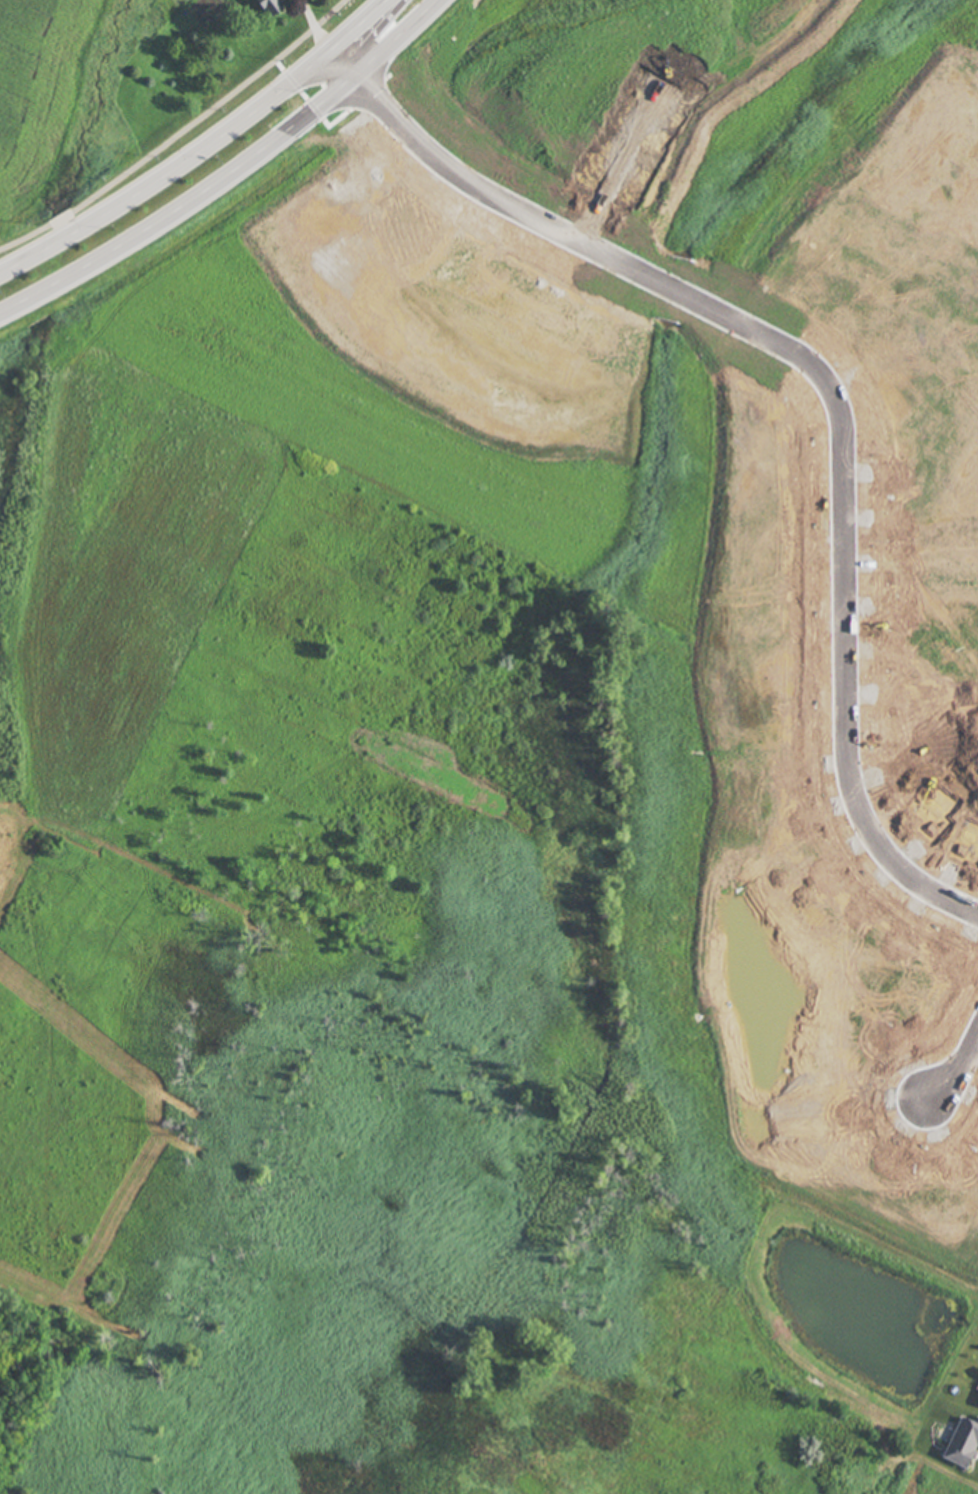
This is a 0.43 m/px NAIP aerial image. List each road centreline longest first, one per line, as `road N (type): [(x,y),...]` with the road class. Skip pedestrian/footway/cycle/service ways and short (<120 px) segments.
road 1 (residential): [(330,55),(391,119),(477,185),(805,357),(830,379),(843,417),(846,725),(861,810),(905,873),(977,918)]
road 2 (secondary): [(0,313),(270,144),(436,0)]
road 3 (secondary): [(391,0),(252,120),(0,279)]

